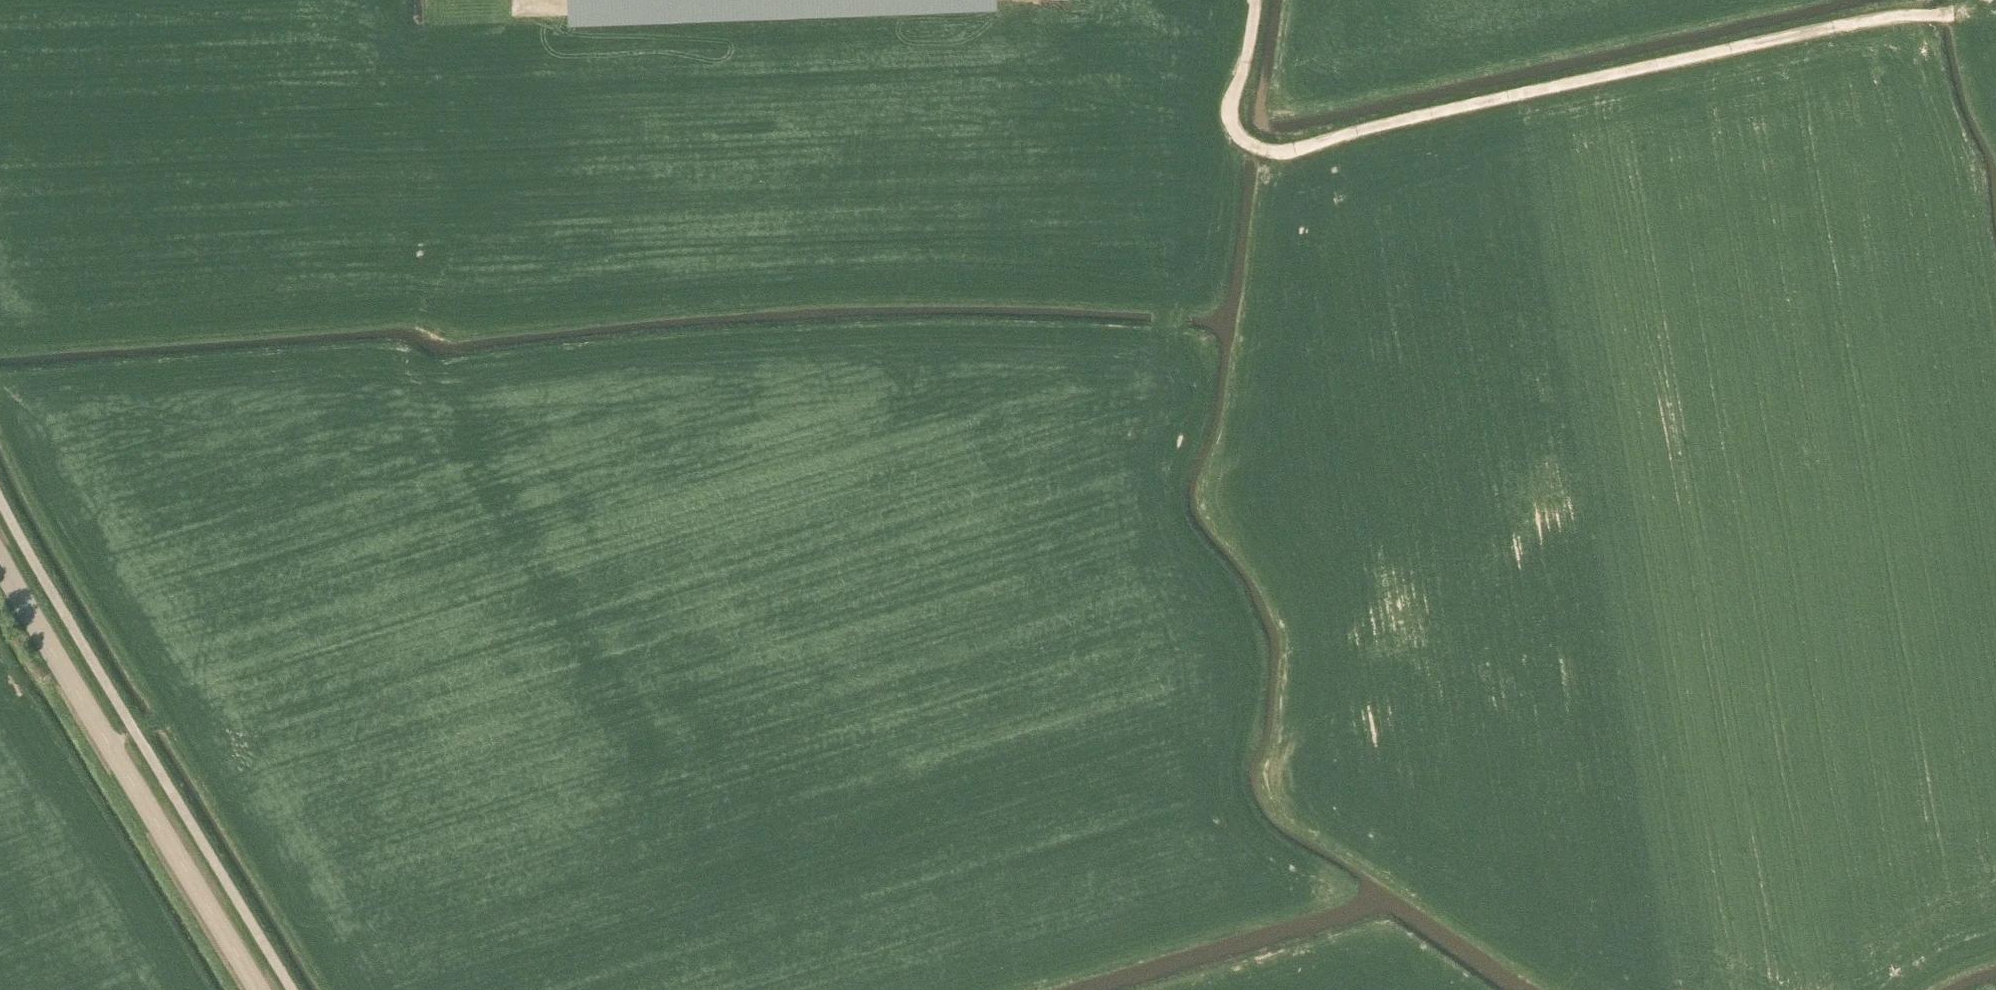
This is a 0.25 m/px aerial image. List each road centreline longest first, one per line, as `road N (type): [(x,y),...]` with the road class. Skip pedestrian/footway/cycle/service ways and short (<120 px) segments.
road 1 (secondary): [(260,989),(0,561)]

